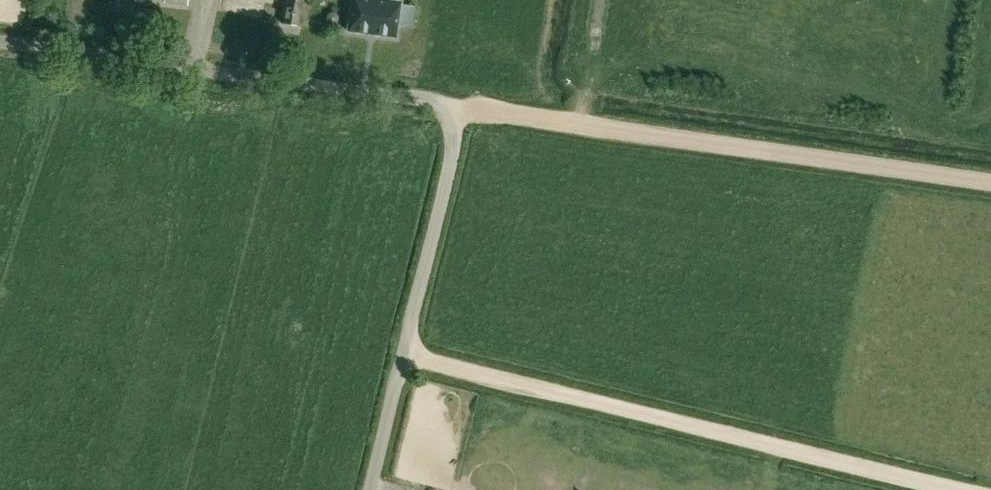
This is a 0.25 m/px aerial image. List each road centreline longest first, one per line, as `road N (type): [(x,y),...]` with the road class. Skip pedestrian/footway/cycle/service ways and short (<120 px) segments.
road 1 (unclassified): [(370,489),(462,106),(0,42)]
road 2 (track): [(974,489),(402,354)]
road 3 (track): [(990,182),(462,106)]

